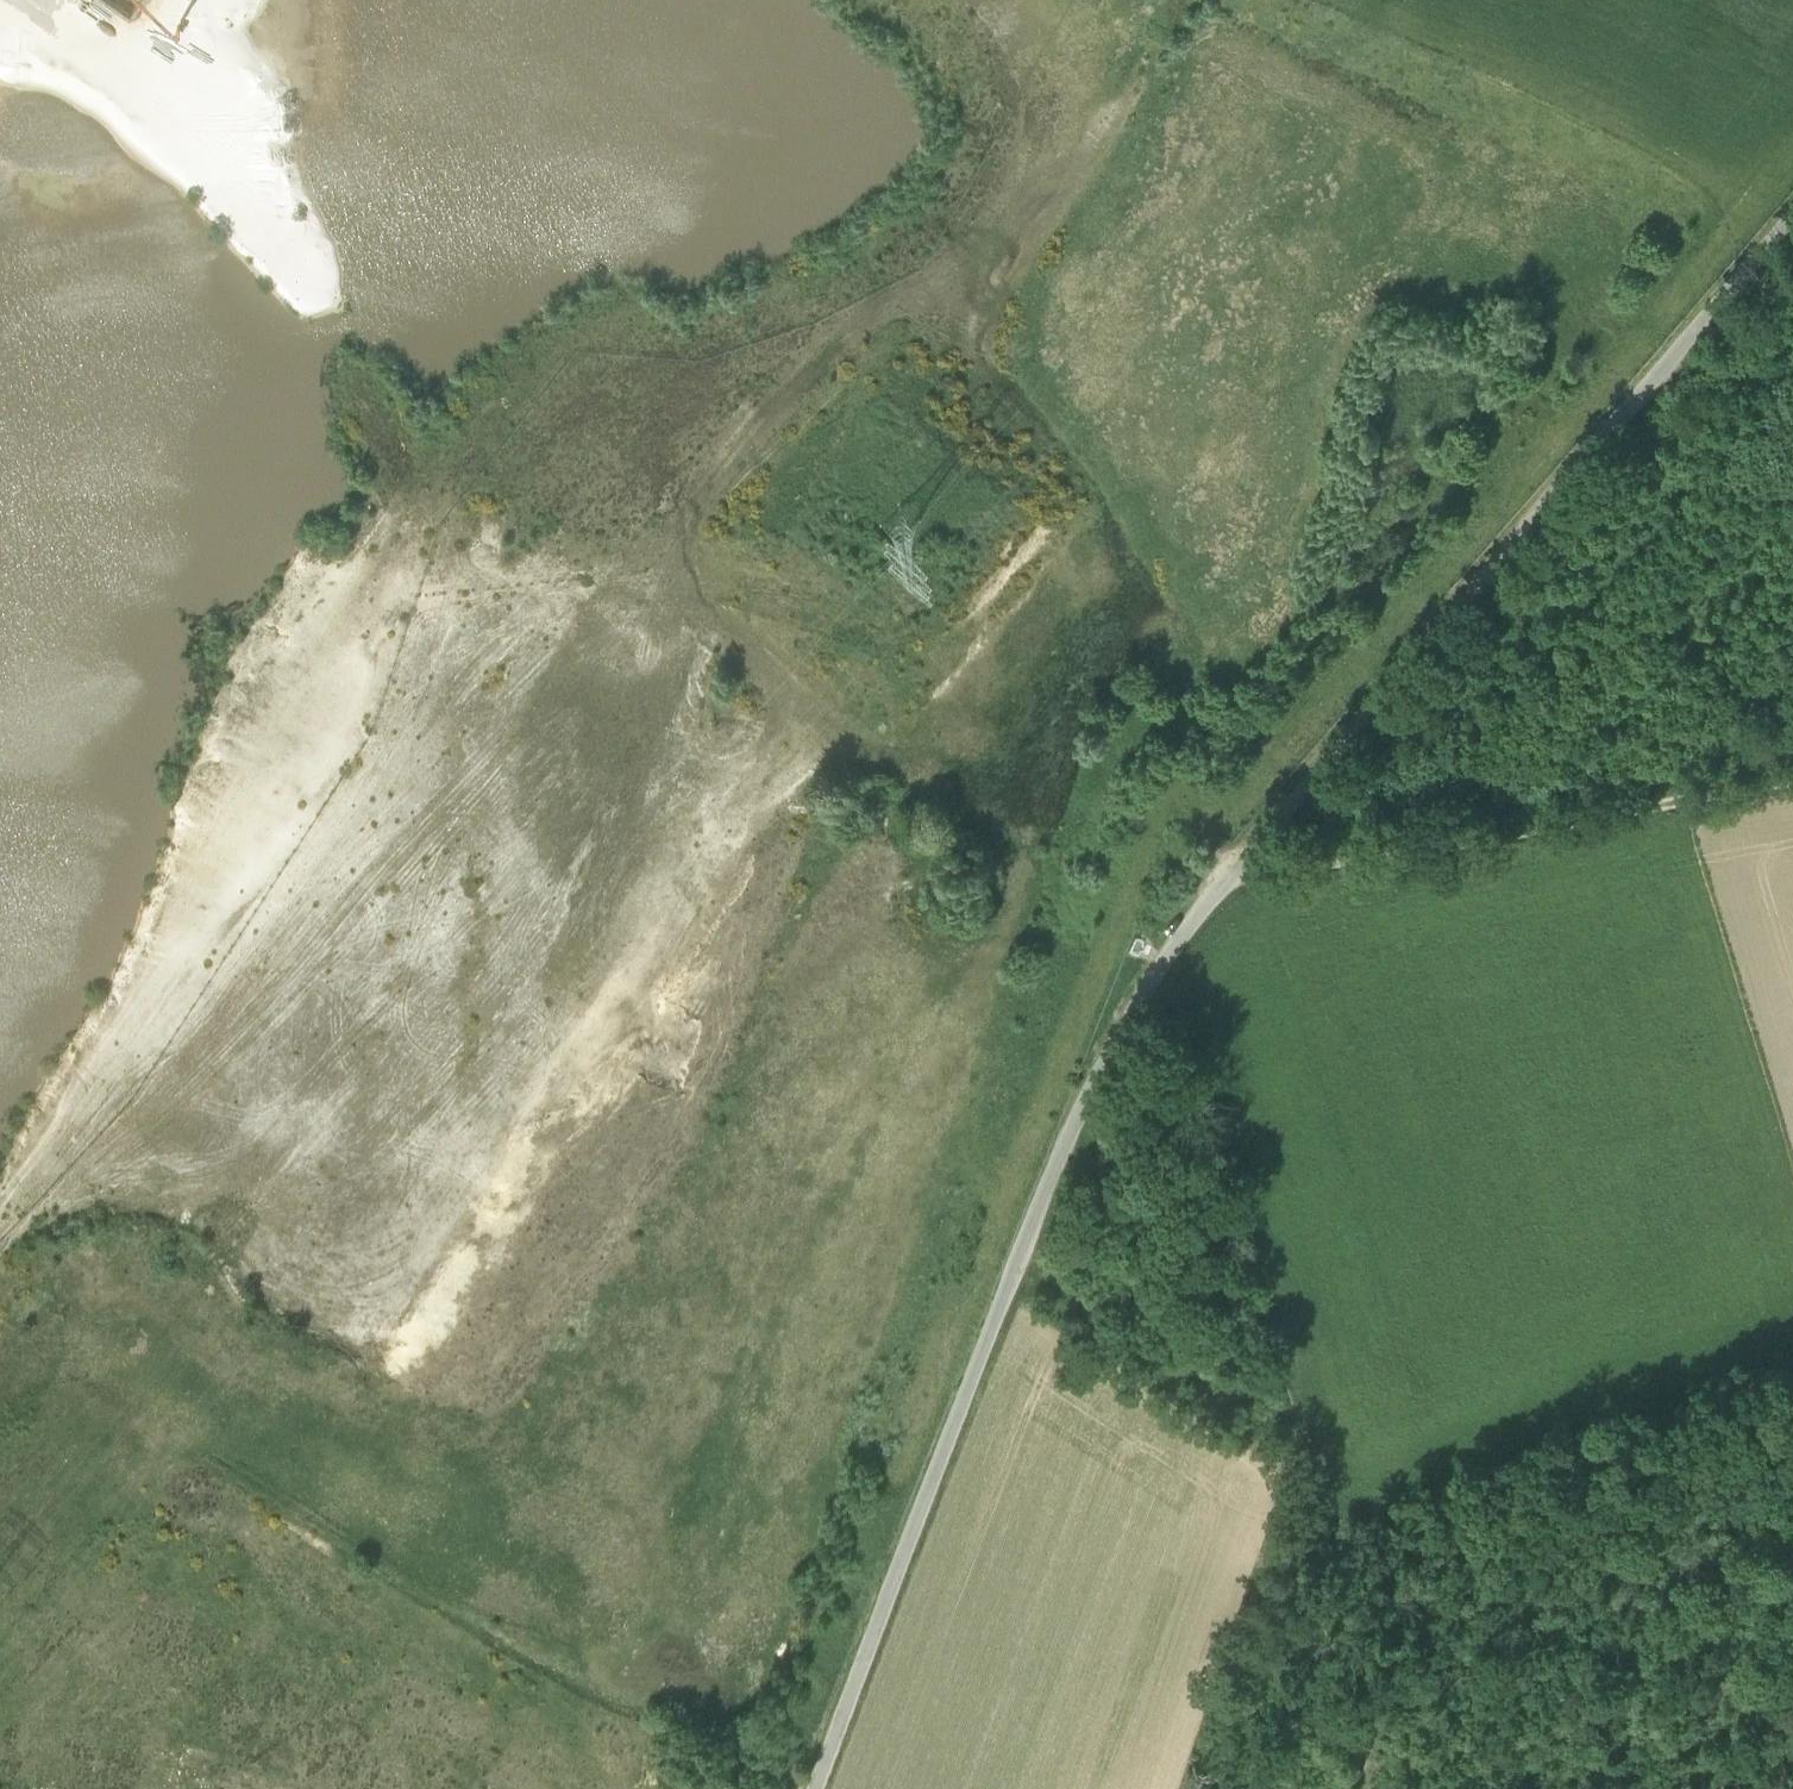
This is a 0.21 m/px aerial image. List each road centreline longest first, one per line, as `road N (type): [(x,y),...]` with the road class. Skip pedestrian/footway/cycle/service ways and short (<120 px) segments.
road 1 (unclassified): [(818,1788),(1071,1133),(1159,971),(1385,689),(1547,519),(1792,226)]
road 2 (track): [(1792,770),(1231,875)]

